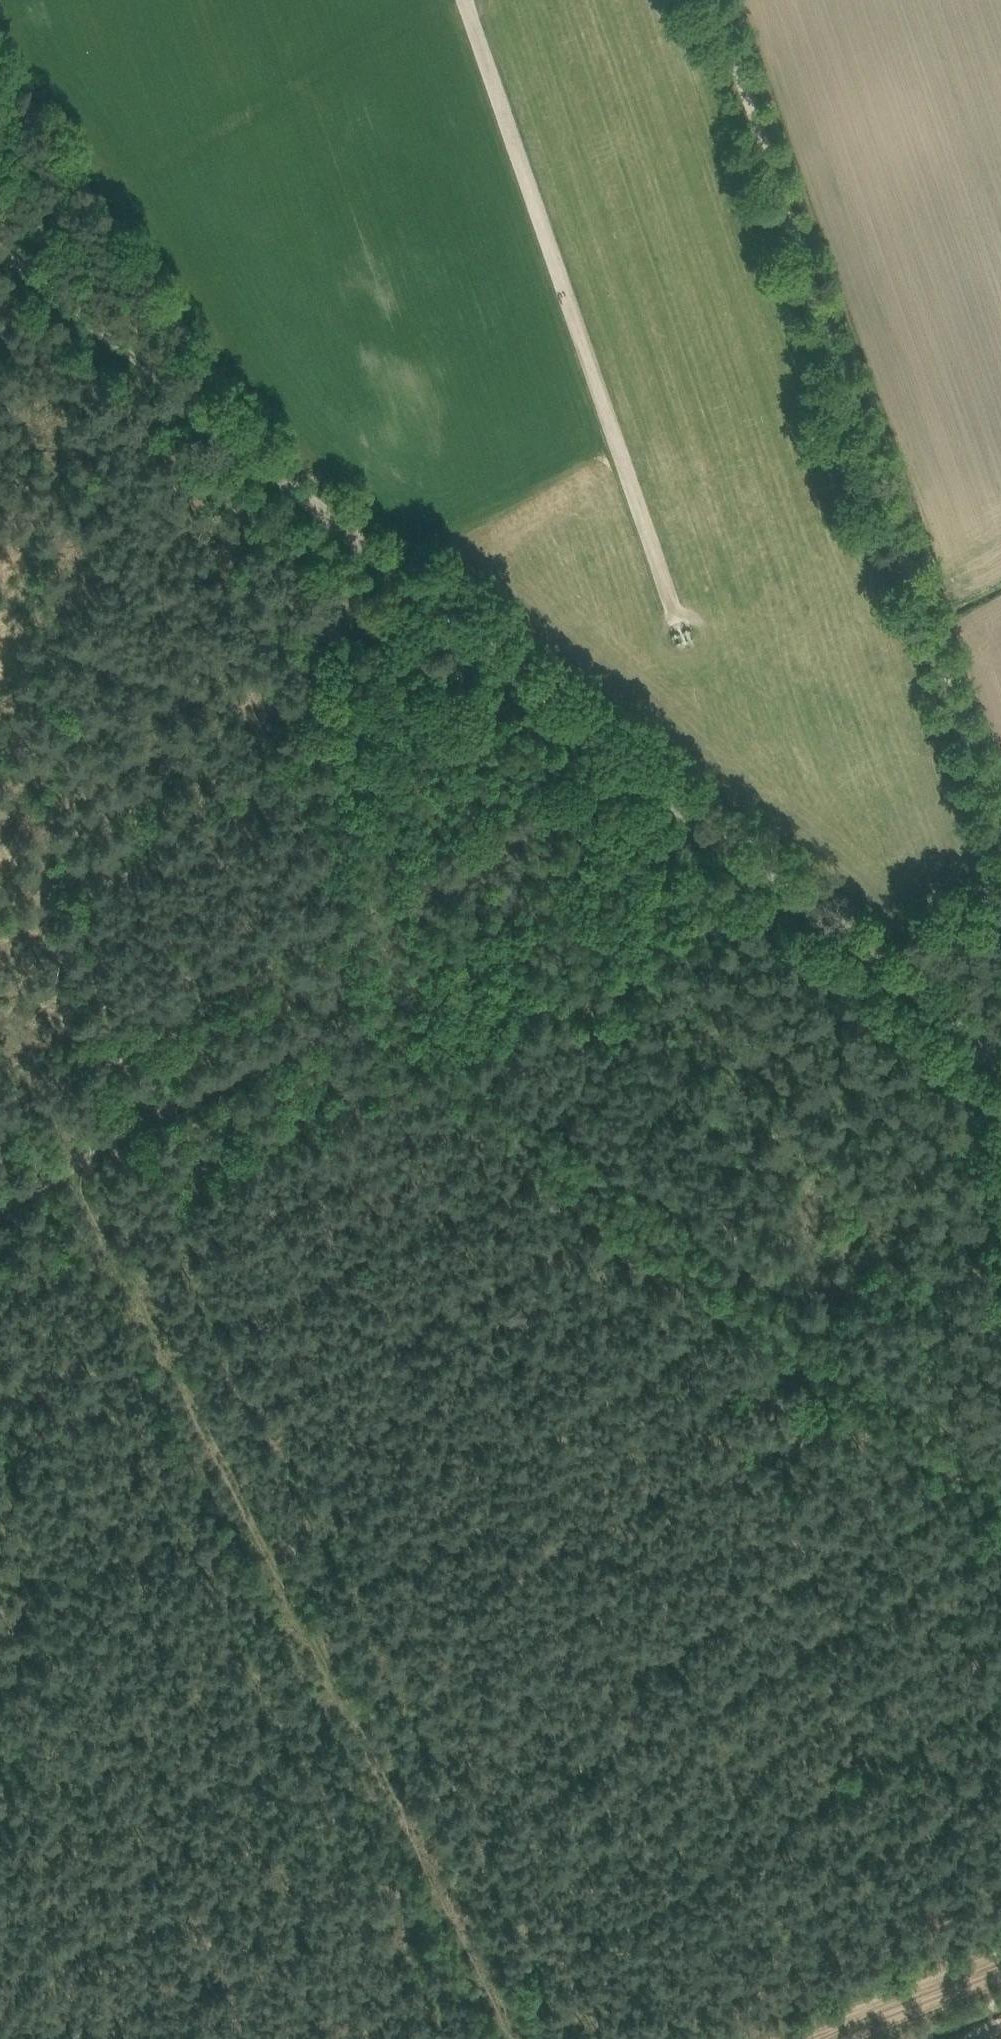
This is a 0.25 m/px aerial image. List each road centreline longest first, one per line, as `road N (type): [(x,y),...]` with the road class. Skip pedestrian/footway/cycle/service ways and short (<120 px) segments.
road 1 (track): [(1000,1056),(0,244)]
road 2 (track): [(716,0),(1000,840)]
road 3 (track): [(804,2038),(1000,1962)]

